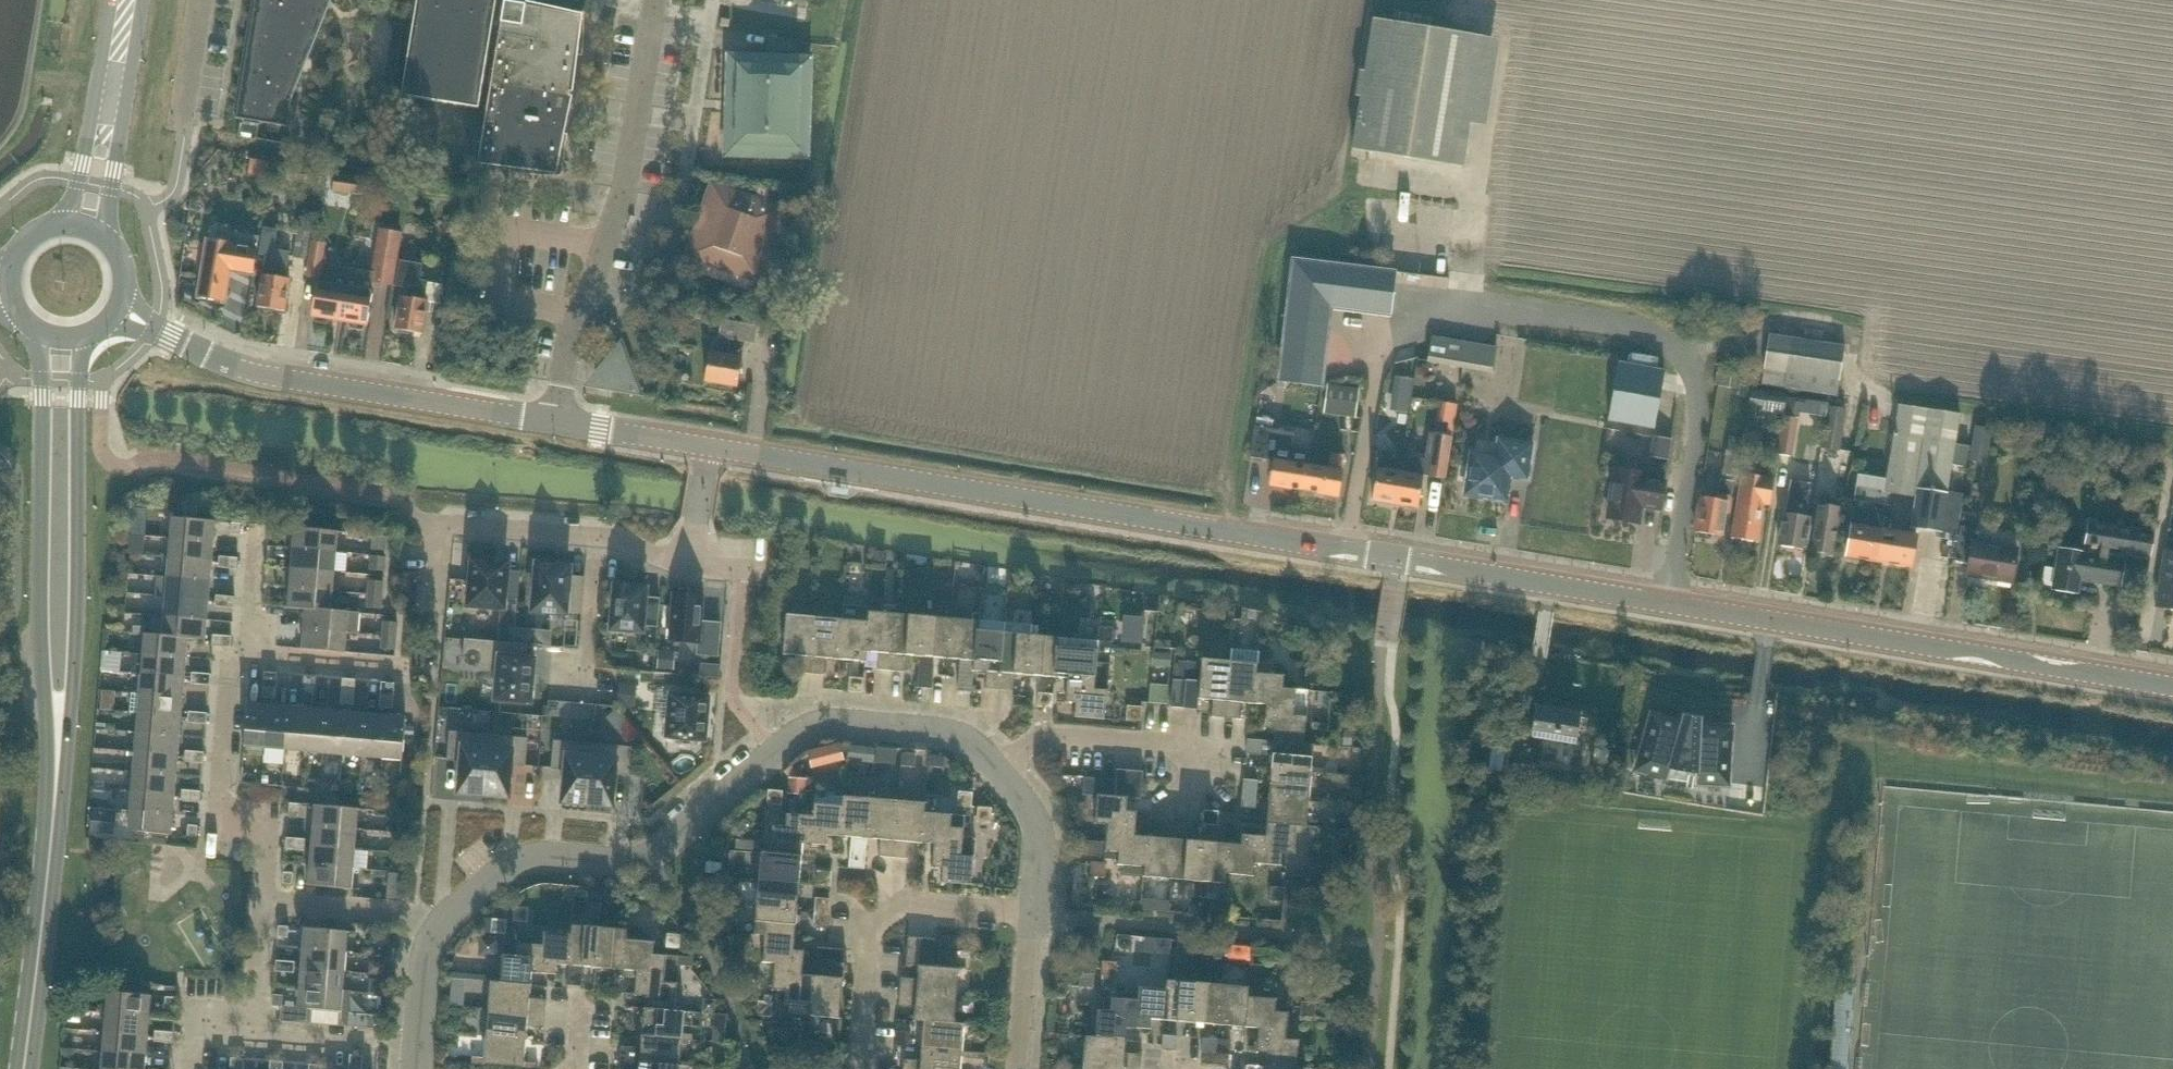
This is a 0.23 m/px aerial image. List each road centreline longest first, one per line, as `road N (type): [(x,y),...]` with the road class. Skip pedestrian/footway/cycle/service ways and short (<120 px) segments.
road 1 (unclassified): [(2172,686),(709,446)]
road 2 (residential): [(441,928),(462,904),(528,861),(653,861),(808,722),(945,729),(1002,763)]
road 3 (residential): [(556,422),(620,208),(657,0)]
road 4 (residential): [(264,900),(269,839),(222,830),(234,666),(252,655),(262,527)]
road 5 (tertiary): [(39,334),(38,618),(57,754)]
road 6 (tertiary): [(57,754),(74,677),(83,338)]
road 7 (unclassified): [(556,422),(266,376),(154,328)]
road 8 (residential): [(875,1068),(859,1050),(871,937),(906,899),(1041,915)]
road 9 (tertiary): [(25,1068),(57,754)]
road 10 (residential): [(1002,763),(1035,740),(1170,748),(1206,776),(1177,811)]
road 11 (residential): [(690,562),(604,536),(440,527)]
road 12 (tertiary): [(104,235),(144,0)]
road 13 (tertiary): [(111,0),(68,222)]
road 14 (residential): [(441,928),(418,912),(264,900)]
road 15 (residential): [(1041,915),(1036,825),(1002,763)]
road 16 (unclassified): [(709,446),(556,422)]
road 17 (residential): [(1025,1068),(1041,915)]
road 18 (residential): [(417,1068),(441,928)]
road 19 (residential): [(264,900),(250,1035)]
road 20 (unclassified): [(203,0),(185,128)]

